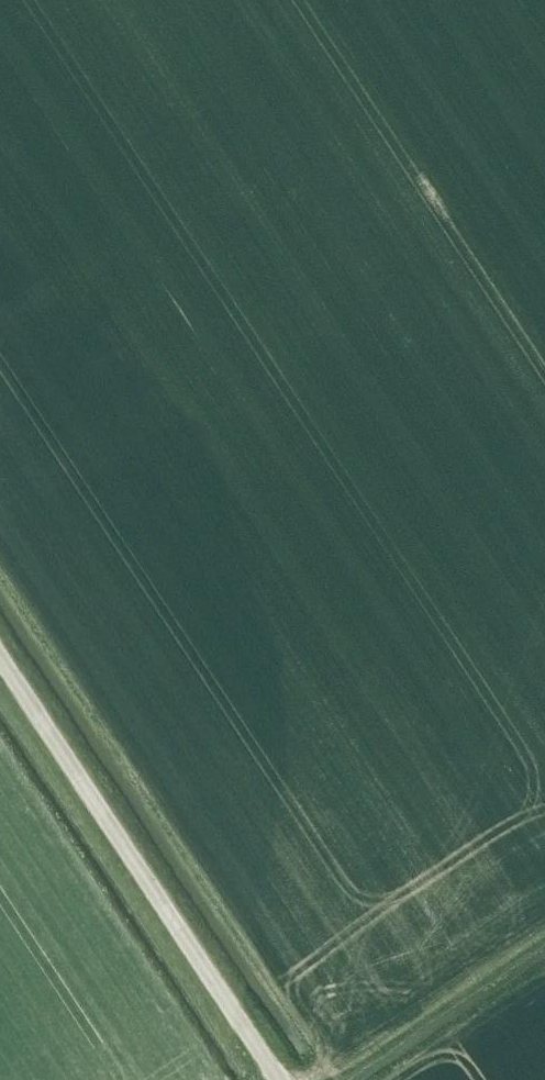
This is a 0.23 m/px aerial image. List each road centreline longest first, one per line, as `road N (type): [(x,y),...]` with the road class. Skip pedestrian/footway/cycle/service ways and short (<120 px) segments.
road 1 (unclassified): [(282,1079),(0,644)]

